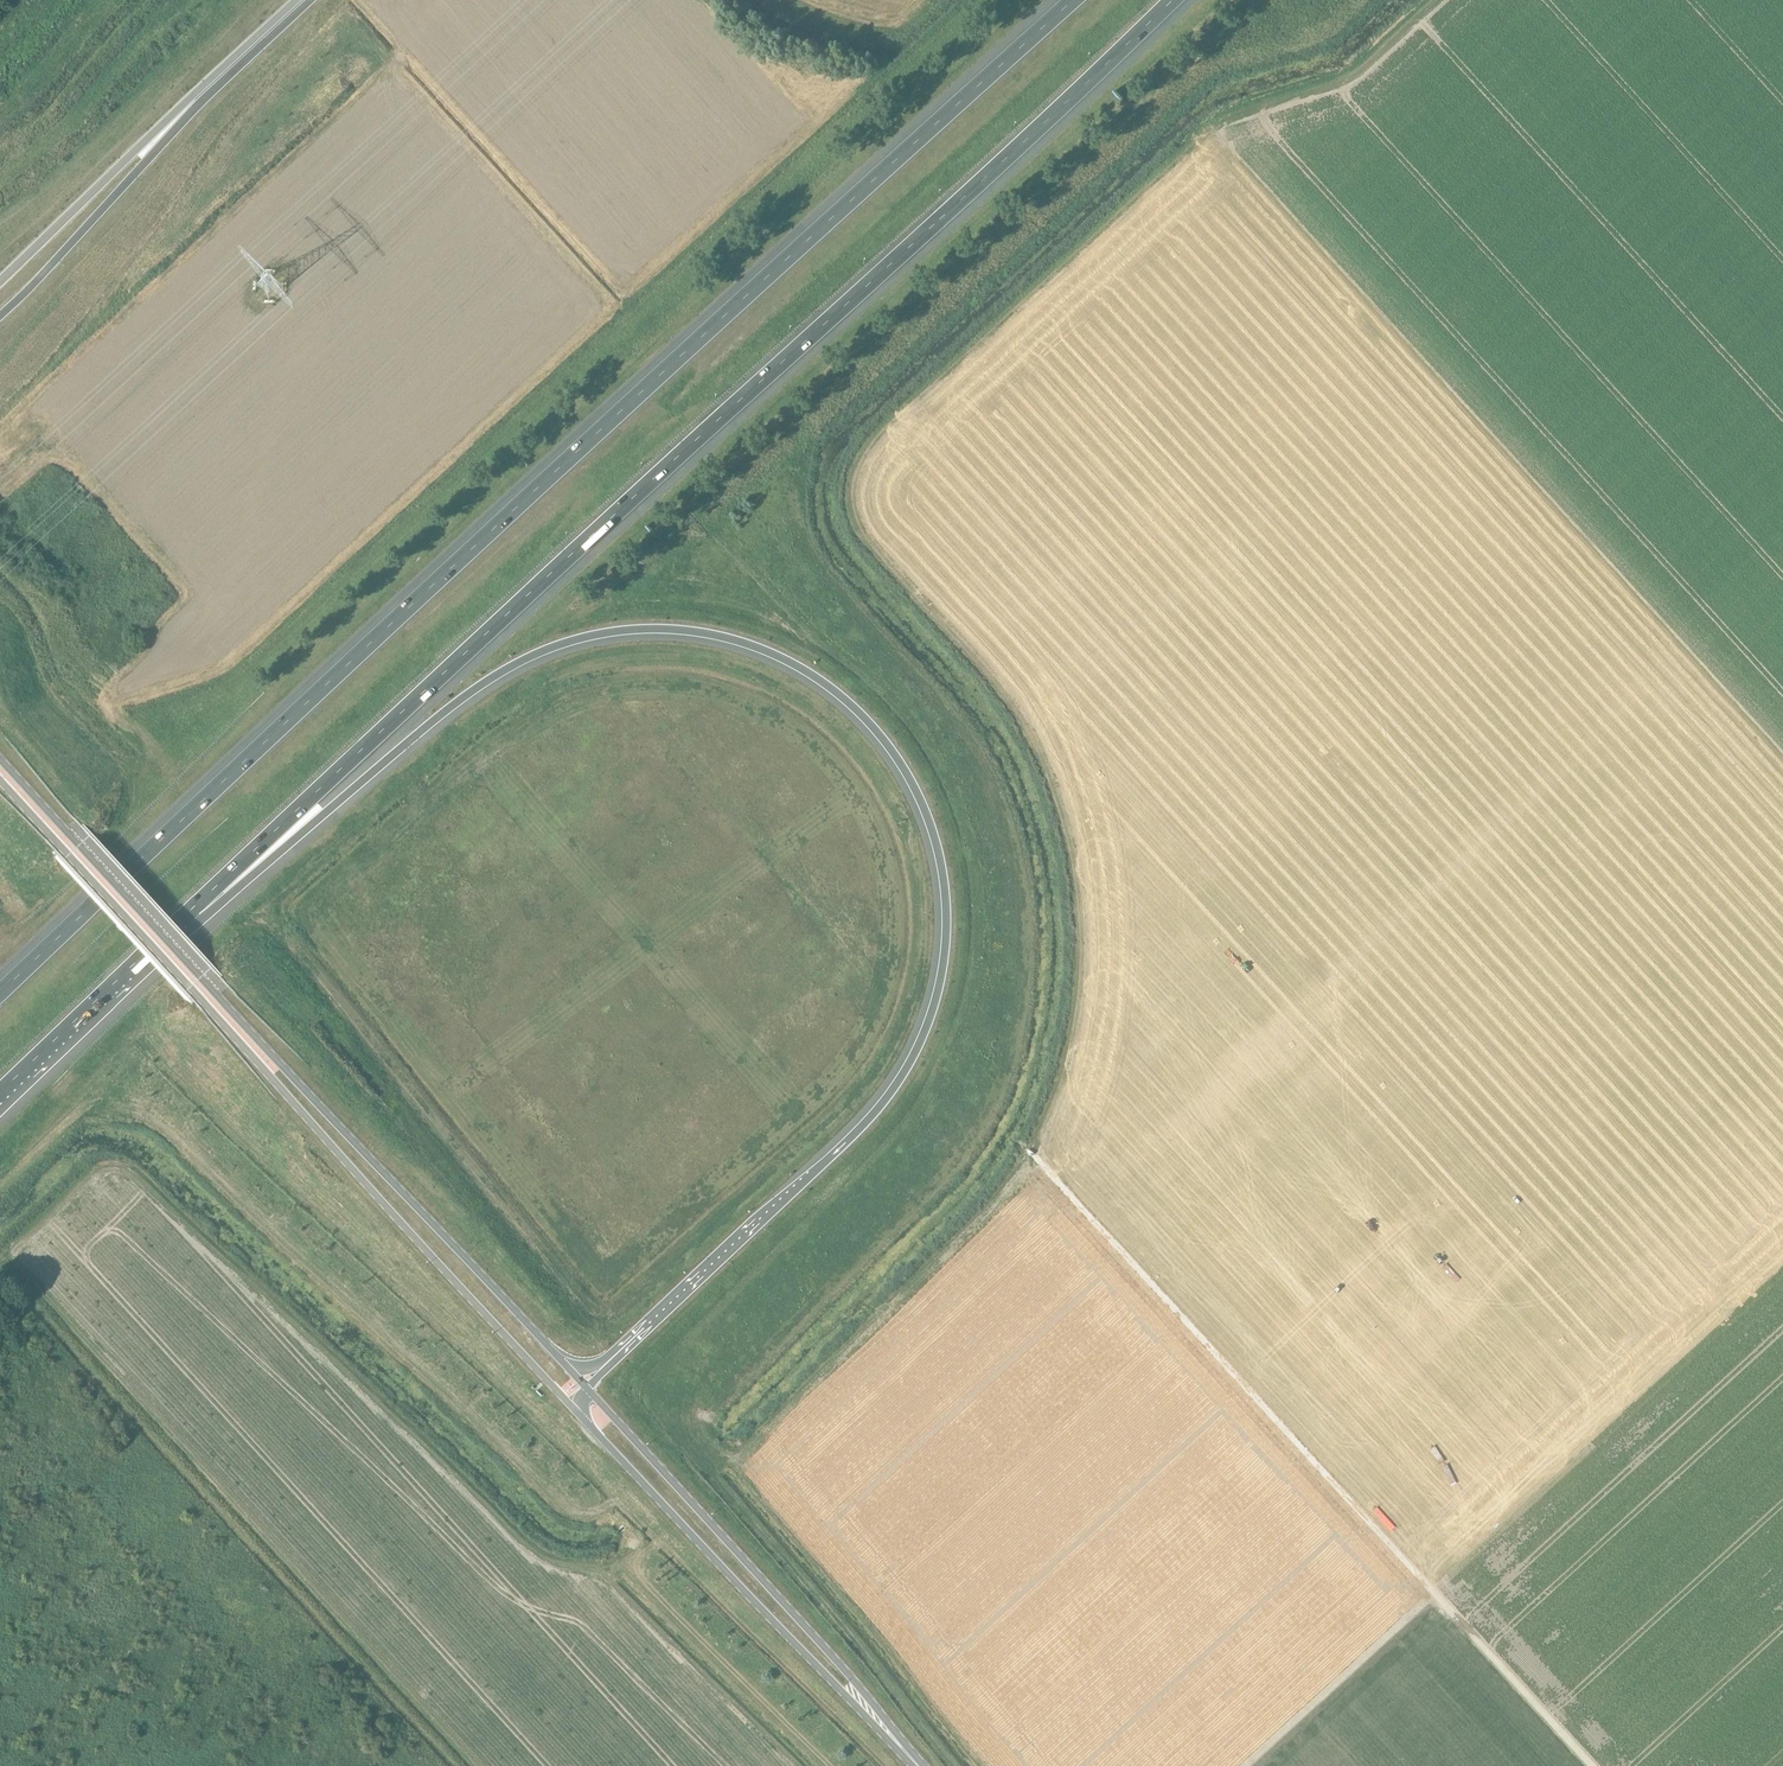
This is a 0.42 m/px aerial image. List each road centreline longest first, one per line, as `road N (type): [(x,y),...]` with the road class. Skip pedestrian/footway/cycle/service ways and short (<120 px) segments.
road 1 (motorway): [(196,907),(466,695),(552,650),(594,639),(687,634),(733,643),(829,690),(874,730),(927,824),(943,899),(942,961),(908,1064),(845,1145),(613,1364)]
road 2 (motorway): [(1074,0),(465,556),(0,996)]
road 3 (motorway): [(196,907),(1170,0)]
road 4 (secondary): [(0,781),(581,1418)]
road 5 (secondary): [(569,1369),(0,760)]
road 6 (track): [(449,1765),(0,1265)]
road 7 (secondary): [(873,1717),(852,1681),(588,1389)]
road 8 (secondary): [(581,1418),(769,1622),(873,1717)]
road 9 (motorway): [(0,1095),(196,907)]
road 10 (tertiary): [(0,316),(176,121)]
road 11 (tertiary): [(176,121),(0,281)]
road 12 (tertiary): [(304,0),(176,121)]

